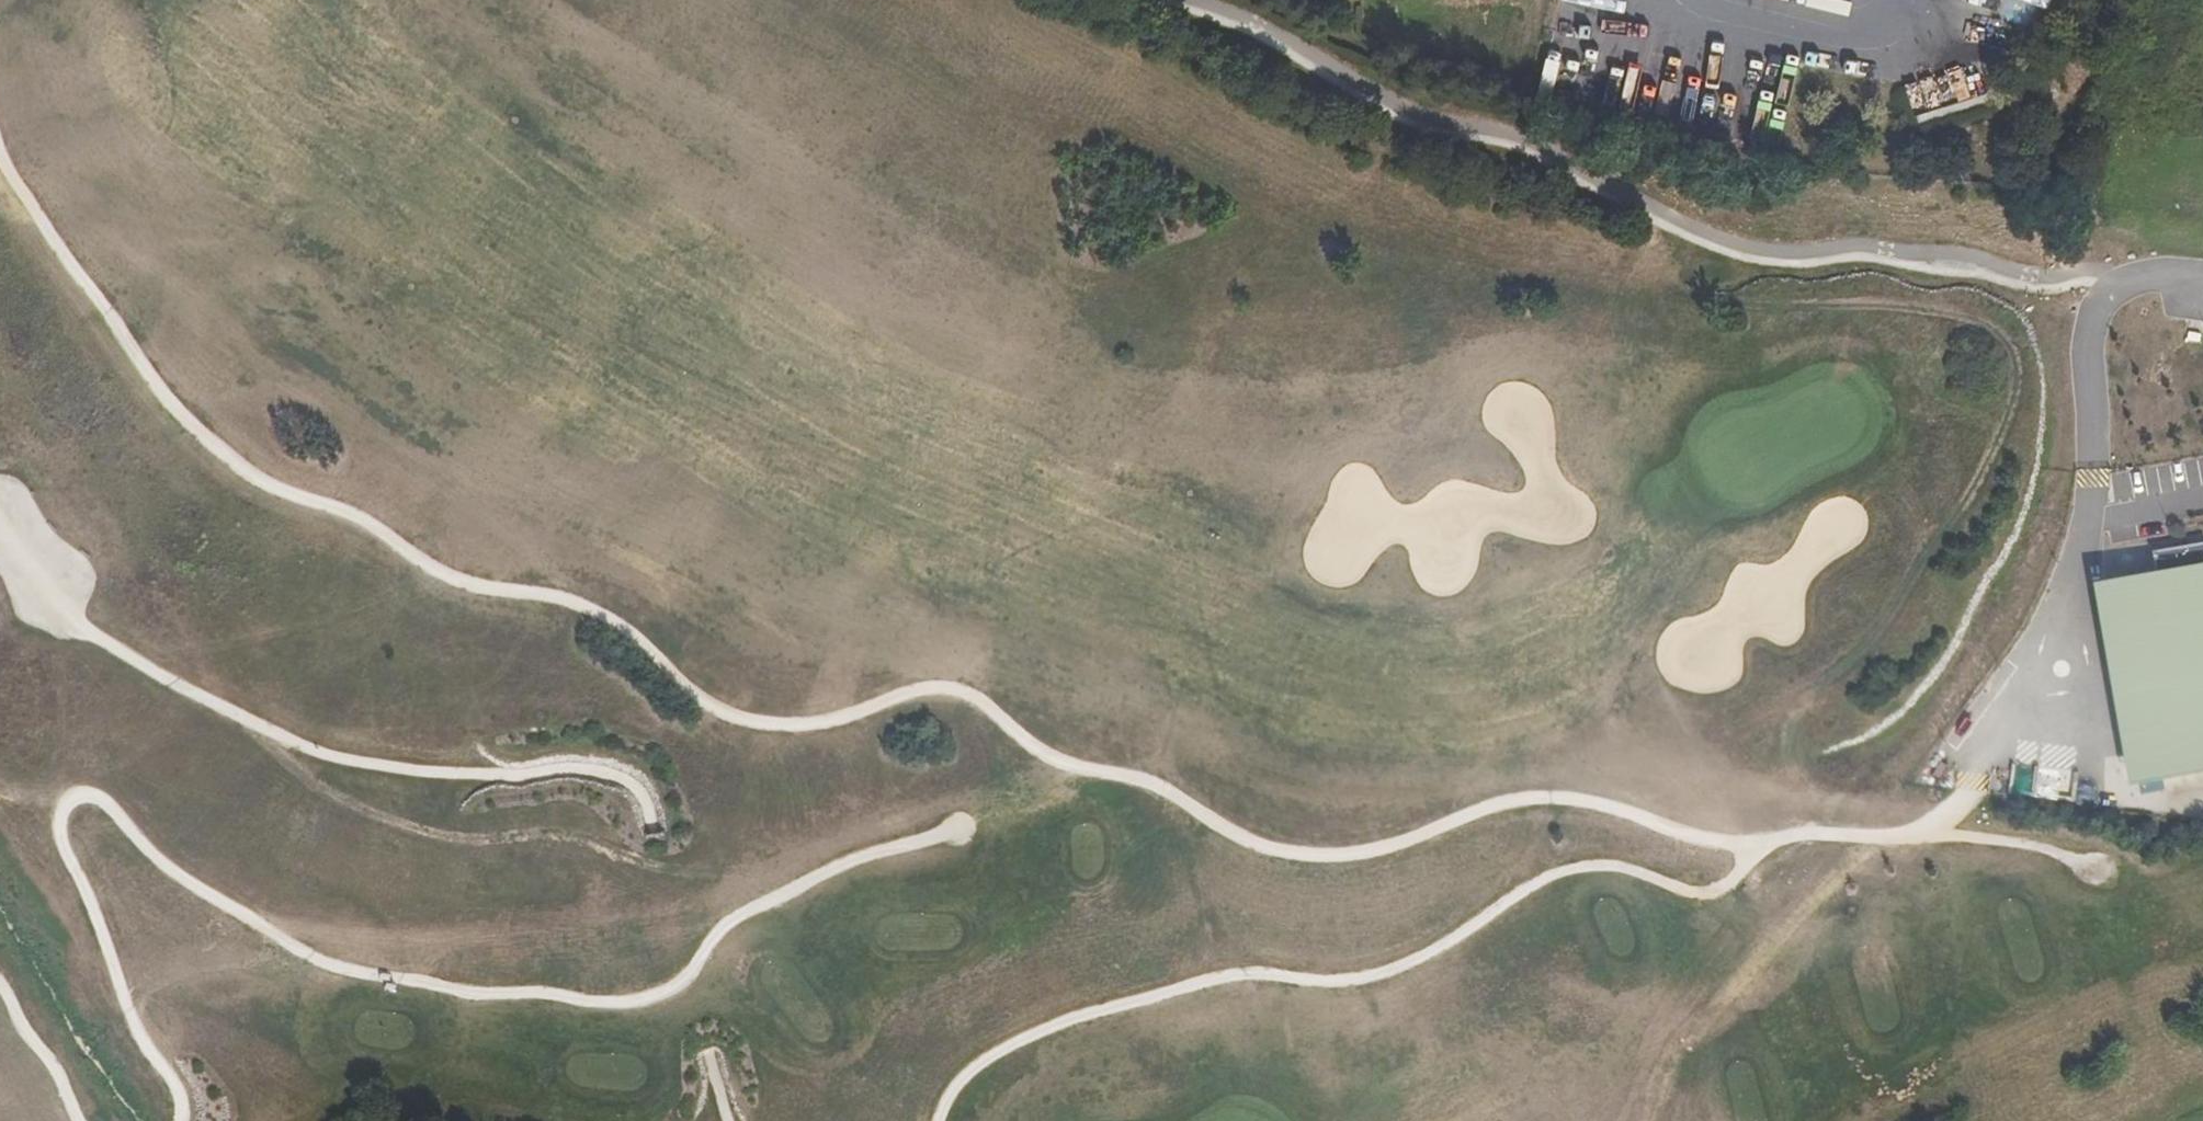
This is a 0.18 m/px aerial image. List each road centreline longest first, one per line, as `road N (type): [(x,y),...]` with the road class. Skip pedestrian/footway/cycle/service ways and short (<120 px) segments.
road 1 (track): [(0,513),(74,621),(148,670),(322,752),(442,775),(616,768),(649,805),(709,1056)]

